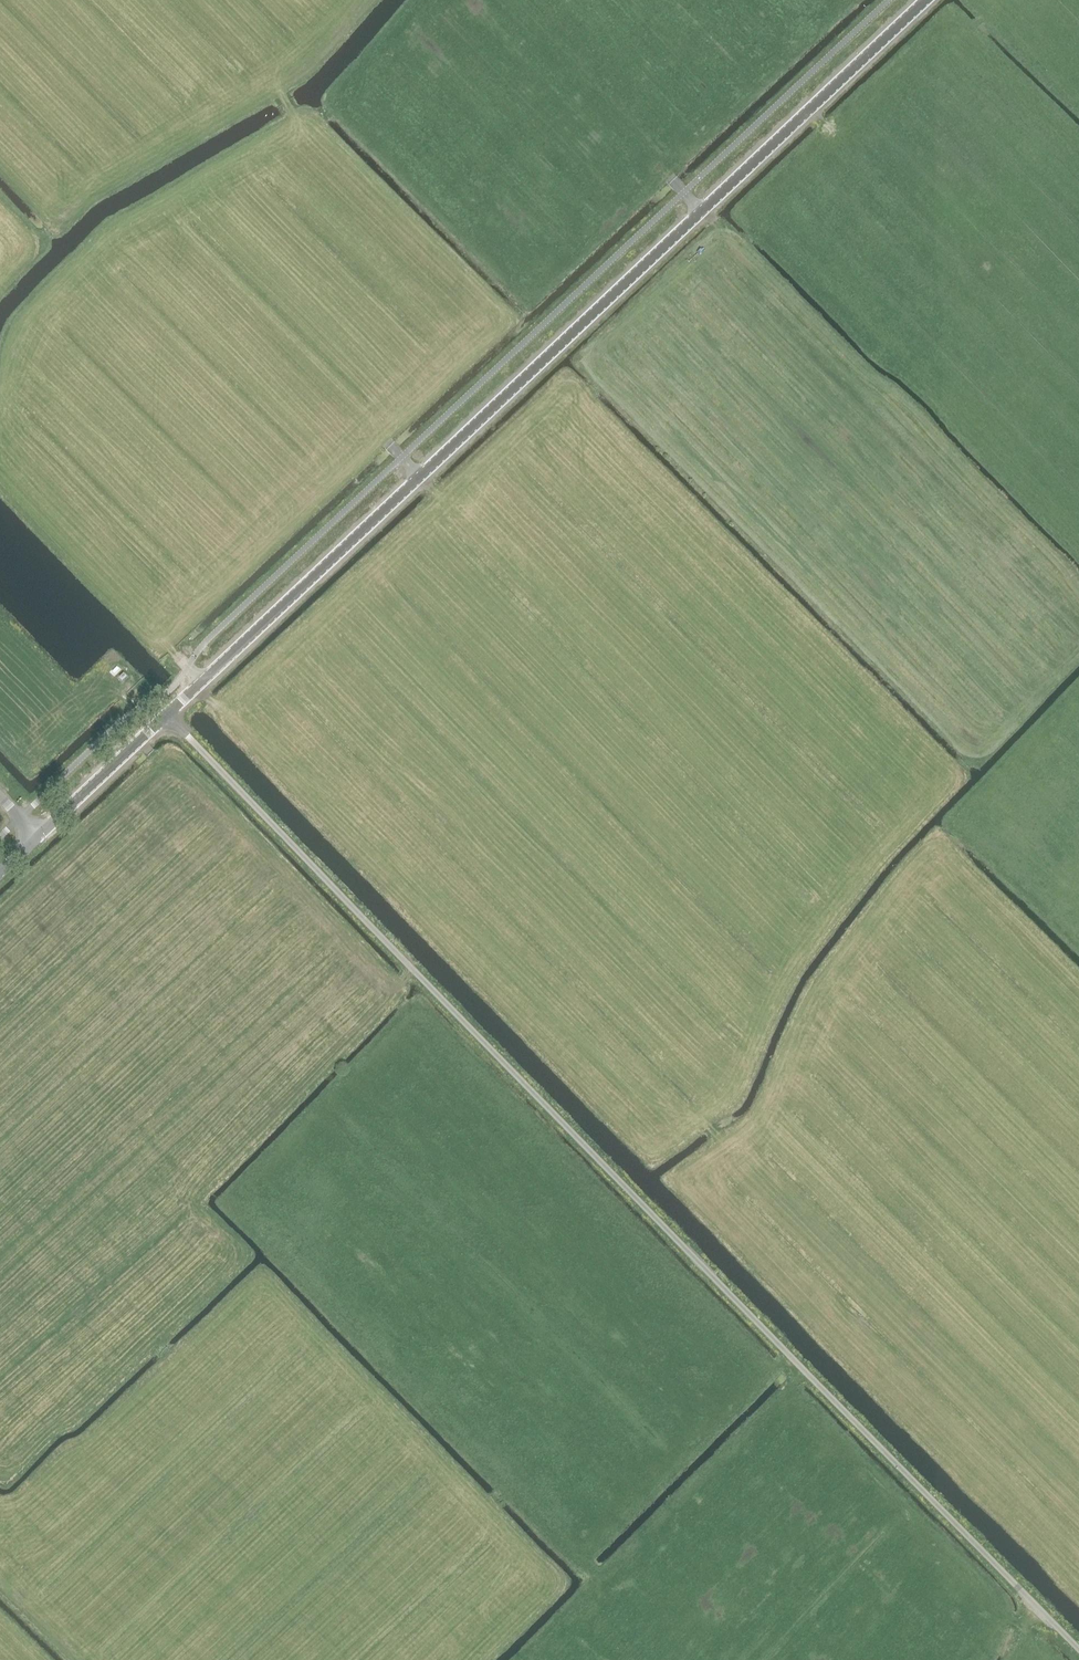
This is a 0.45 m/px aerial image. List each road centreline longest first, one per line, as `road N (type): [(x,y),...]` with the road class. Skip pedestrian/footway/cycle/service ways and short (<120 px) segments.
road 1 (unclassified): [(1078,1649),(167,714)]
road 2 (secondary): [(167,714),(925,0)]
road 3 (secondary): [(37,835),(167,714)]

